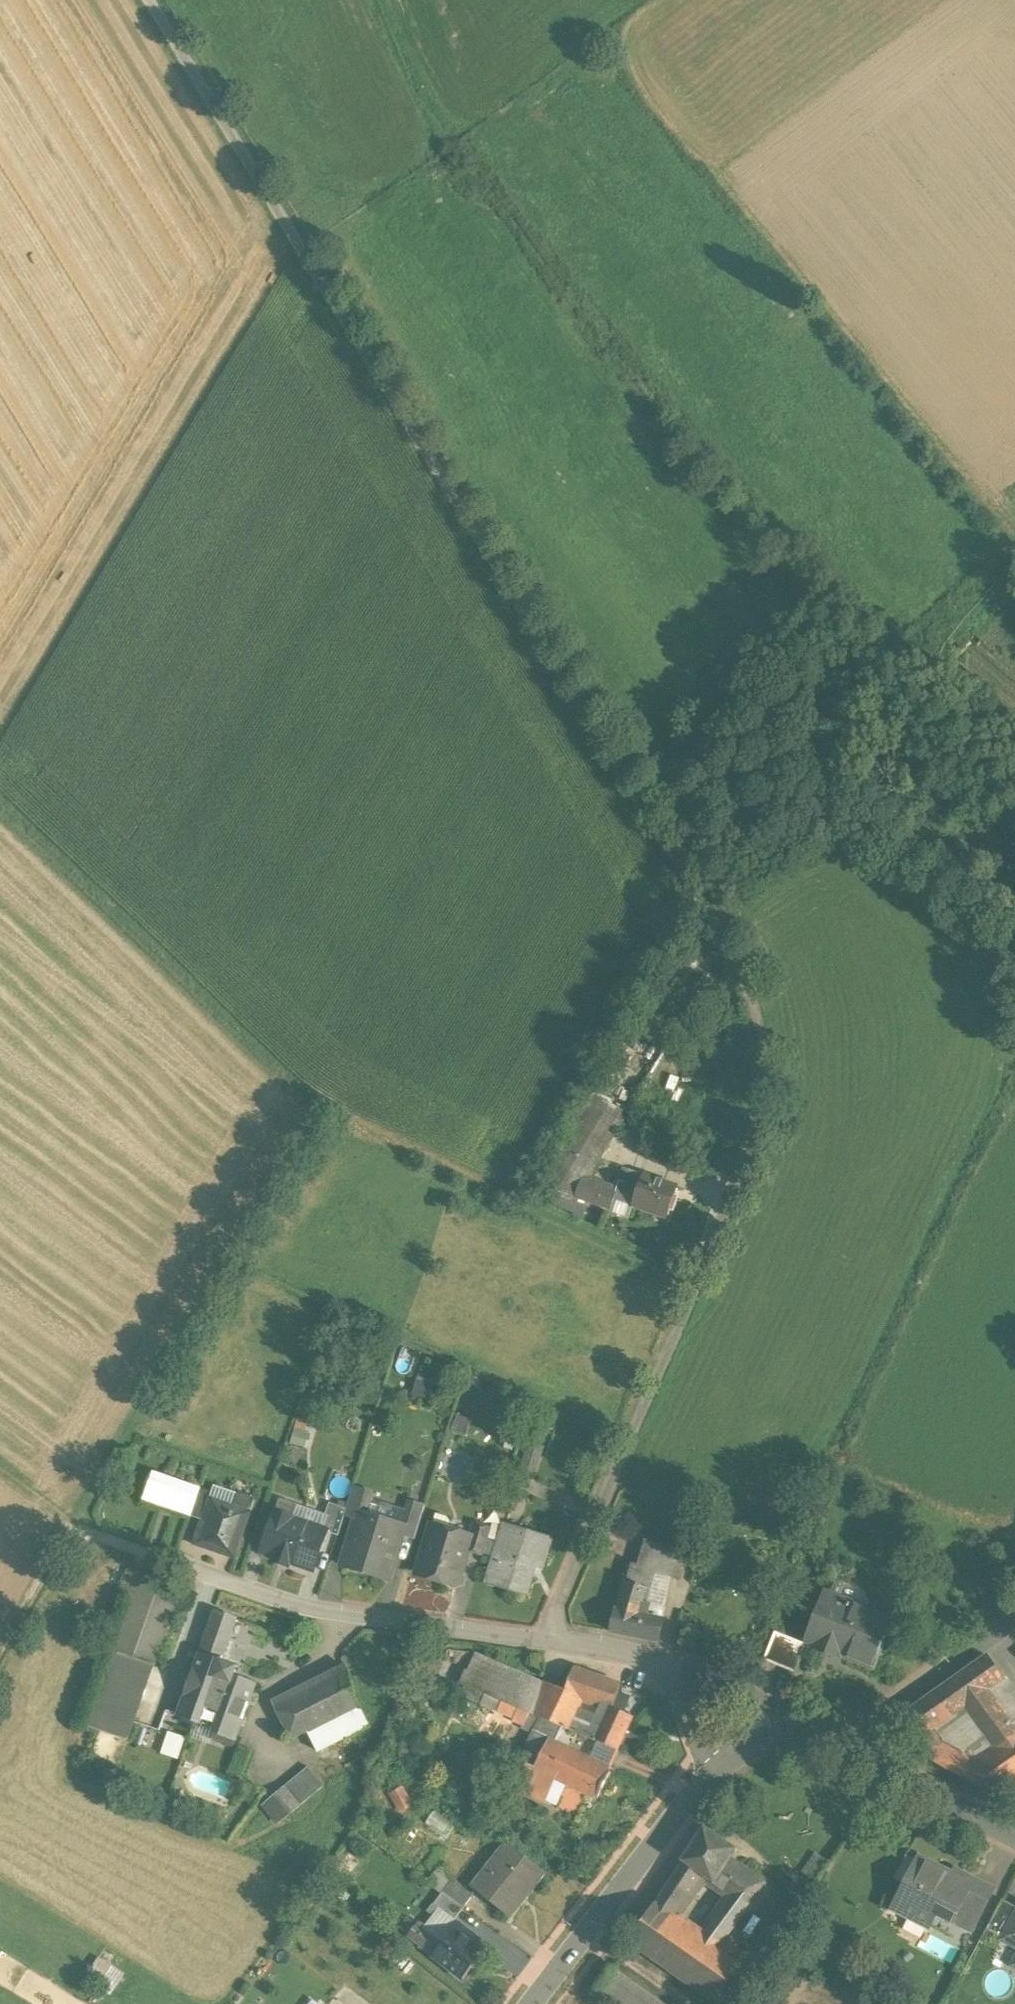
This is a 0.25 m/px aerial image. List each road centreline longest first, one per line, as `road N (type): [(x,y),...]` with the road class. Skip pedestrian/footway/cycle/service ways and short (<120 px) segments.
road 1 (track): [(751,991),(150,0)]
road 2 (track): [(690,1286),(321,1112),(0,807)]
road 3 (residential): [(549,1639),(742,1159),(766,1080),(751,991)]
road 4 (residential): [(549,1639),(318,1609),(75,1528)]
road 5 (track): [(321,1112),(75,1528)]
road 6 (residential): [(532,2003),(710,1772)]
road 7 (residential): [(848,1746),(860,1725),(1014,1618)]
road 8 (residential): [(1014,1840),(848,1746)]
road 9 (track): [(0,1656),(75,1528)]
road 10 (residential): [(786,1727),(770,1703),(666,1663)]

